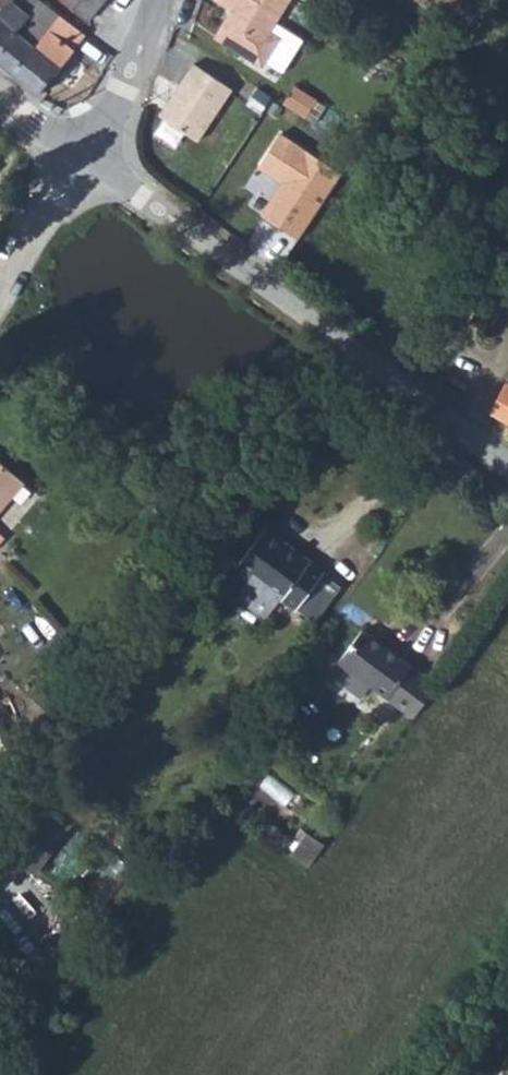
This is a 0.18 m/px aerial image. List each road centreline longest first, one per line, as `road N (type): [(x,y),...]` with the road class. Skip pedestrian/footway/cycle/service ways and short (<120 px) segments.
road 1 (unclassified): [(507,466),(87,160)]
road 2 (unclassified): [(87,160),(162,0)]
road 3 (residential): [(0,302),(87,160)]

